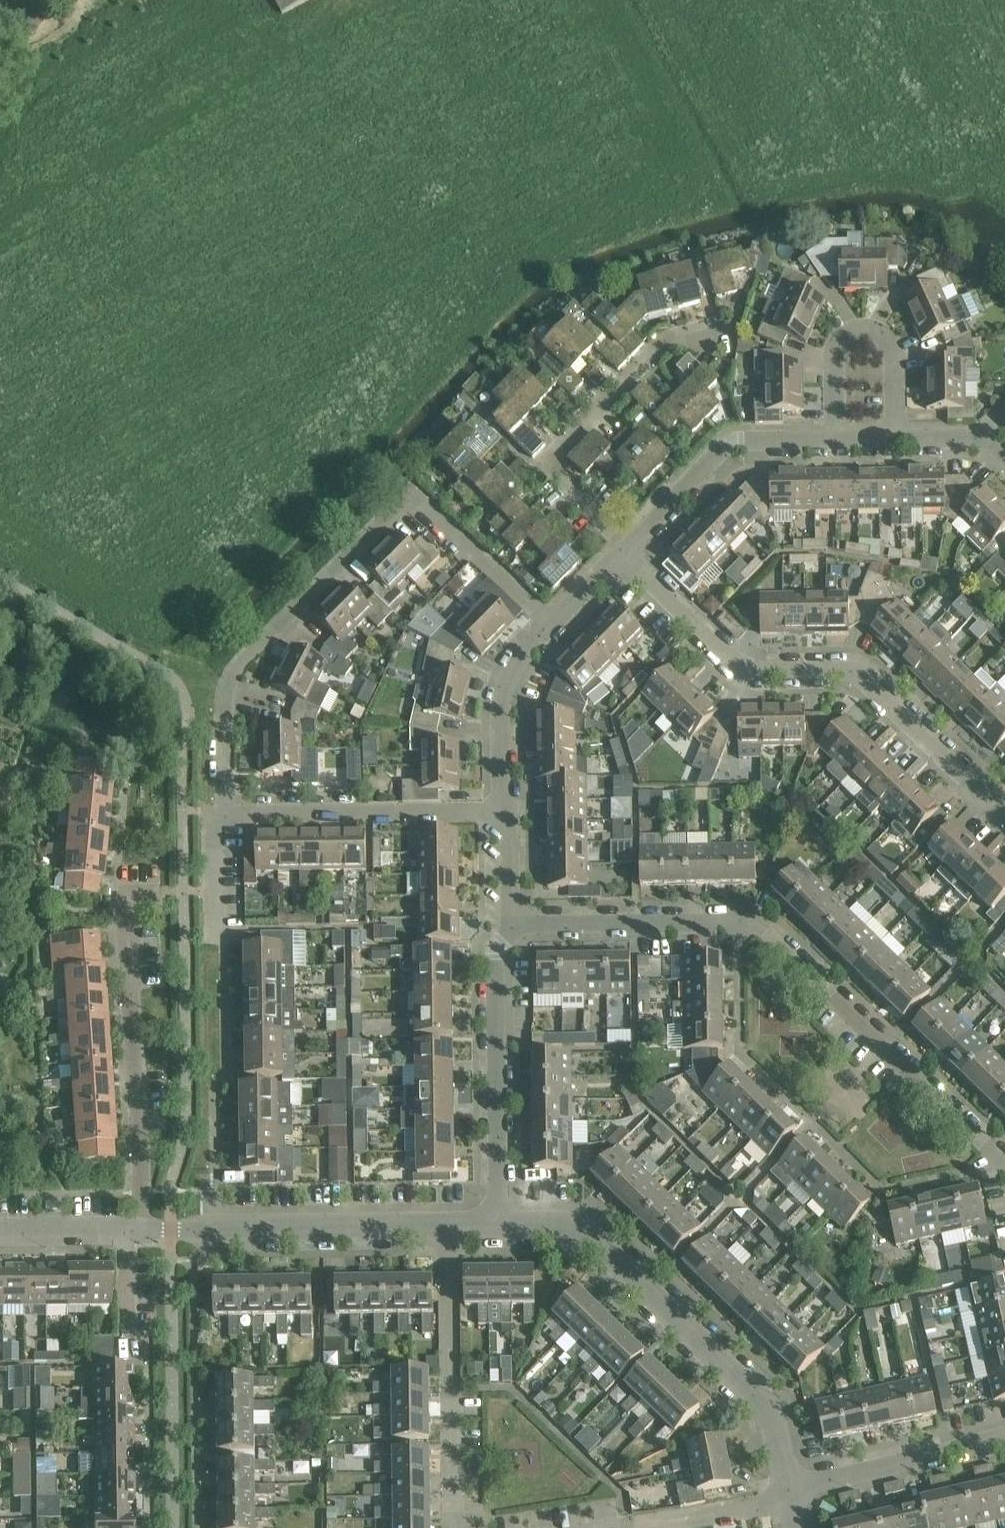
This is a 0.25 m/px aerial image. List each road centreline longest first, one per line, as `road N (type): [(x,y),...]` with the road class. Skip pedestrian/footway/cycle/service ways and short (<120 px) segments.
road 1 (residential): [(550,623),(410,492),(240,659),(228,681),(222,813)]
road 2 (residential): [(523,924),(756,922),(1004,1157)]
road 3 (residential): [(1004,815),(857,670),(746,670),(624,552)]
road 4 (unclassified): [(793,1496),(774,1418),(586,1225),(500,1225)]
road 5 (residential): [(628,547),(549,464),(668,341),(728,324)]
road 6 (residential): [(142,1228),(132,899)]
road 7 (residential): [(500,1225),(497,944),(523,924)]
road 8 (residential): [(455,1527),(449,1226)]
road 9 (residential): [(222,813),(503,811)]
road 10 (residential): [(836,440),(835,352),(846,336),(864,329),(883,335),(895,351),(897,439)]
road 11 (residential): [(628,547),(733,442),(836,440)]
road 12 (unclassified): [(449,1226),(213,1226)]
road 13 (residential): [(793,1496),(1004,1439)]
road 14 (residential): [(503,811),(506,684),(517,657),(550,623)]
road 15 (residential): [(619,1527),(793,1496)]
road 16 (residential): [(127,1228),(130,1363)]
road 17 (unclassified): [(127,1228),(0,1231)]

